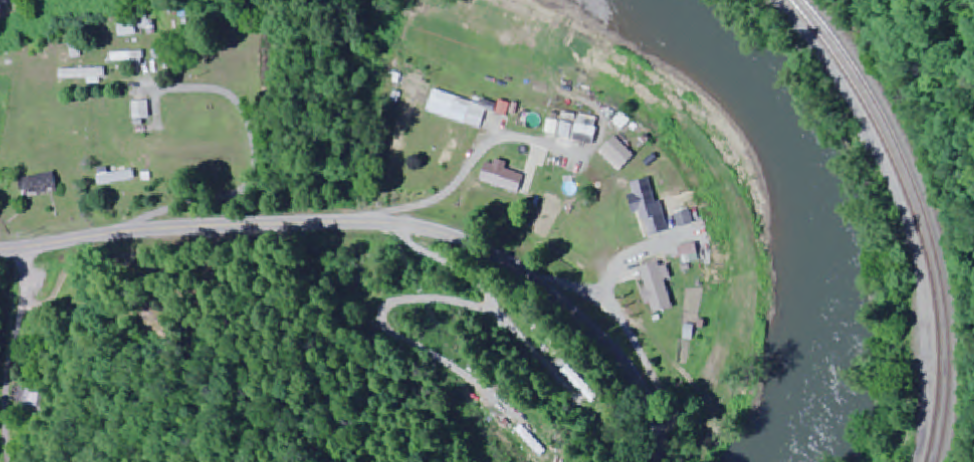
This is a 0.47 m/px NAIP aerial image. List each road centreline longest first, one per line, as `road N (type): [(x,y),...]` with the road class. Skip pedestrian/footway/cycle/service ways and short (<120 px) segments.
road 1 (secondary): [(0,250),(153,228),(316,220),(374,221),(470,243),(519,270),(620,355),(651,401),(655,461)]
road 2 (residential): [(19,249),(20,376),(0,451)]

